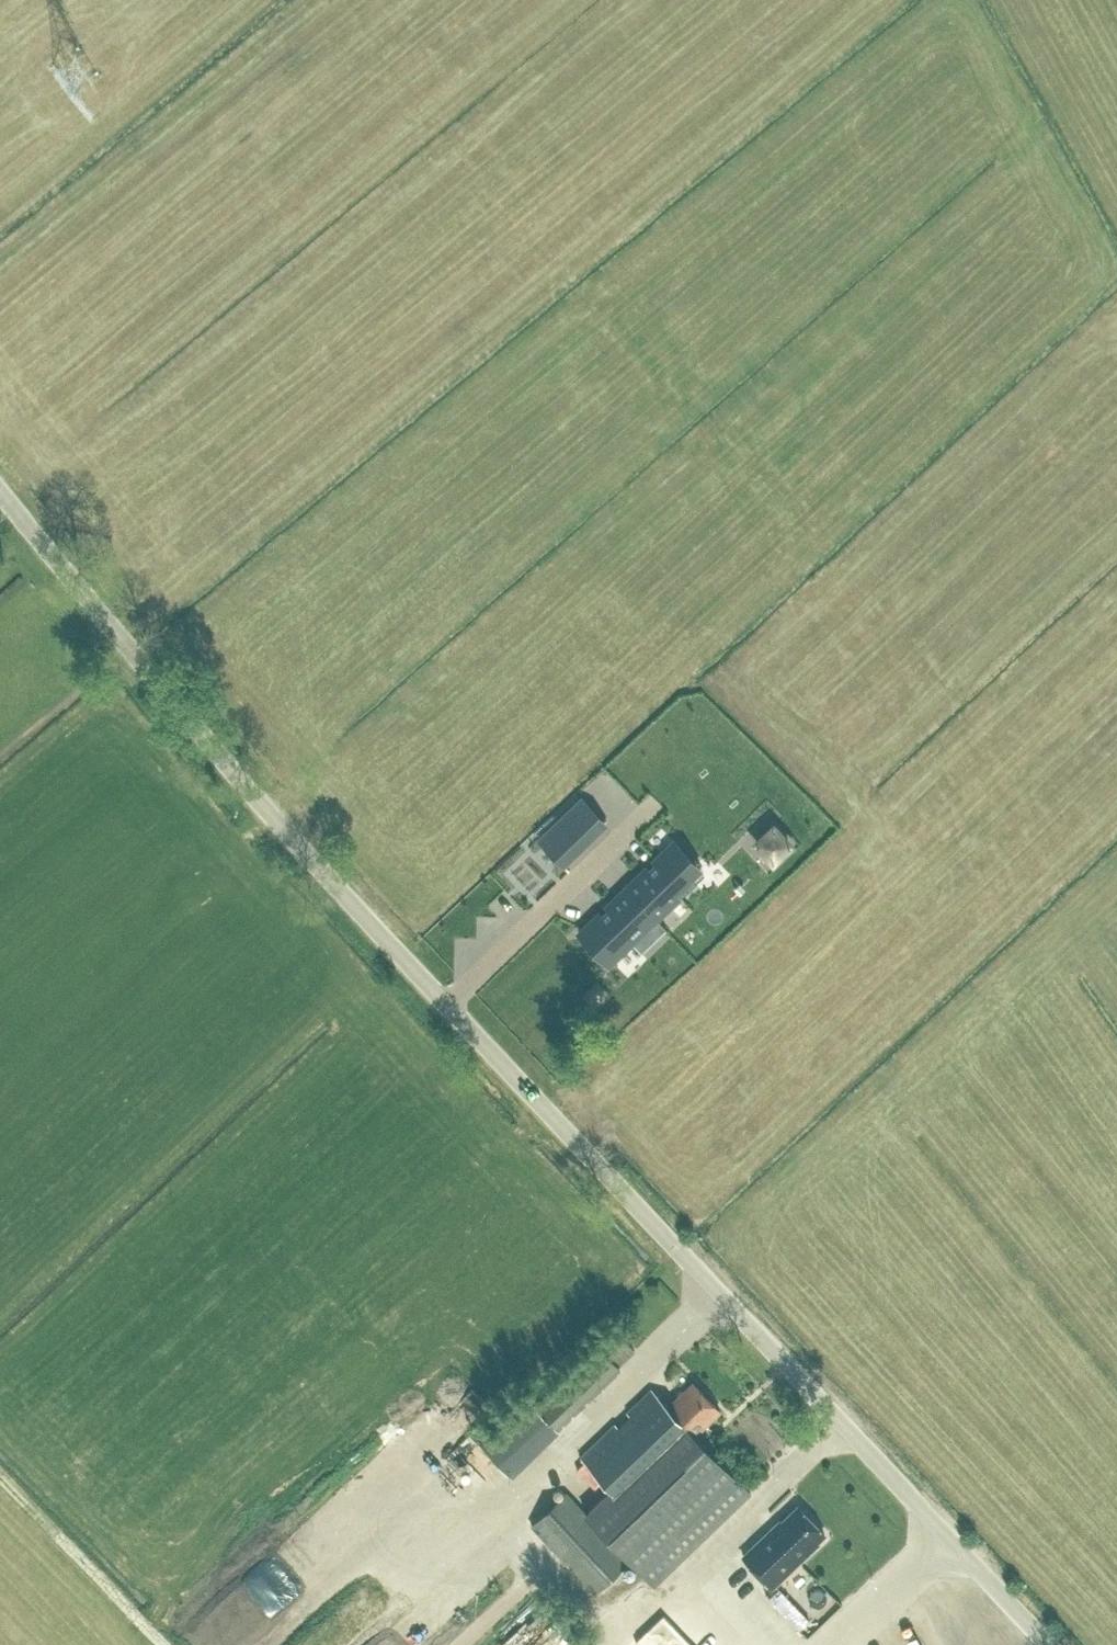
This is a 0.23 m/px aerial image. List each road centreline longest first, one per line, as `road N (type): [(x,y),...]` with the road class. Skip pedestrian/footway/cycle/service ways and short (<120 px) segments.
road 1 (unclassified): [(1050,1644),(236,775),(0,494)]

